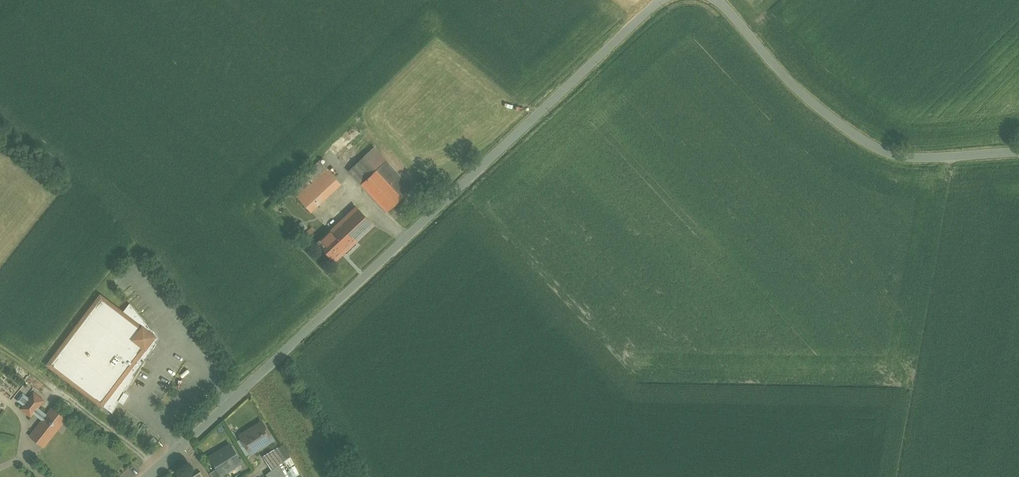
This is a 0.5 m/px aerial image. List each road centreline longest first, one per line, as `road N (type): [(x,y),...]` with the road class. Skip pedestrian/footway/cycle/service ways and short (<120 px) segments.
road 1 (tertiary): [(661,0),(186,440)]
road 2 (tertiary): [(1018,152),(941,158),(882,151),(795,87),(716,0)]

